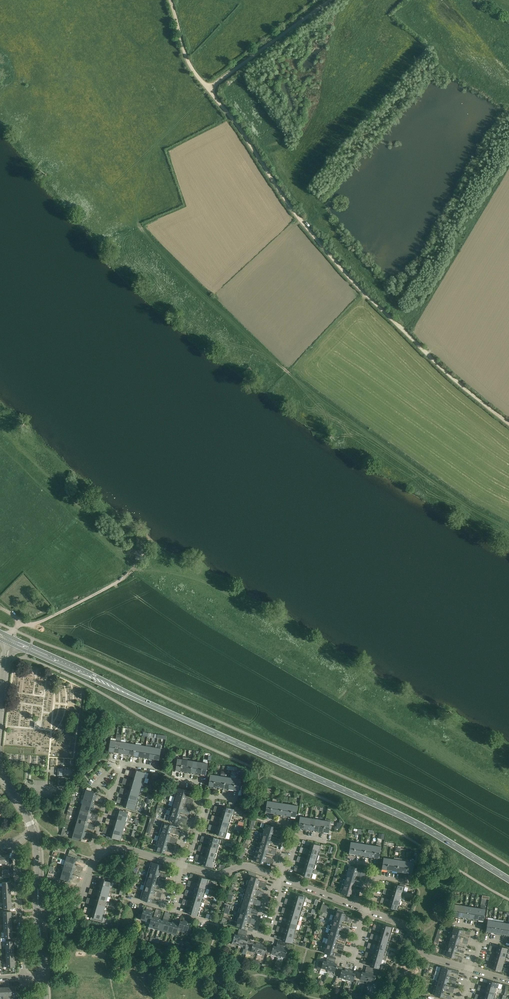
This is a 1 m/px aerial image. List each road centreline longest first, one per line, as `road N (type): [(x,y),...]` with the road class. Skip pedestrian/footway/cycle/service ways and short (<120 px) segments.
road 1 (primary): [(508,880),(408,819),(10,640)]
road 2 (unclassified): [(209,89),(342,270),(508,424)]
road 3 (track): [(141,554),(114,585),(15,630)]
road 4 (unclassified): [(329,0),(209,89)]
road 5 (residential): [(24,977),(15,845)]
road 6 (residential): [(102,853),(96,839),(124,762),(157,768)]
road 7 (unclassified): [(470,969),(430,958),(405,925),(367,911)]

